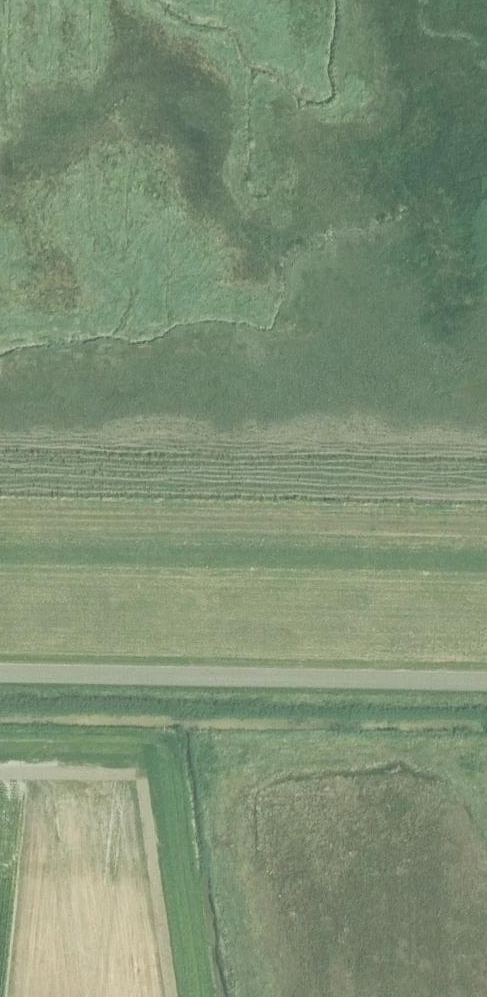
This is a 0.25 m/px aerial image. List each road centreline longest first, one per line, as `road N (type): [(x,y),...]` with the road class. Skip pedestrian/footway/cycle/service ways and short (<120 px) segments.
road 1 (unclassified): [(486,687),(0,679)]

